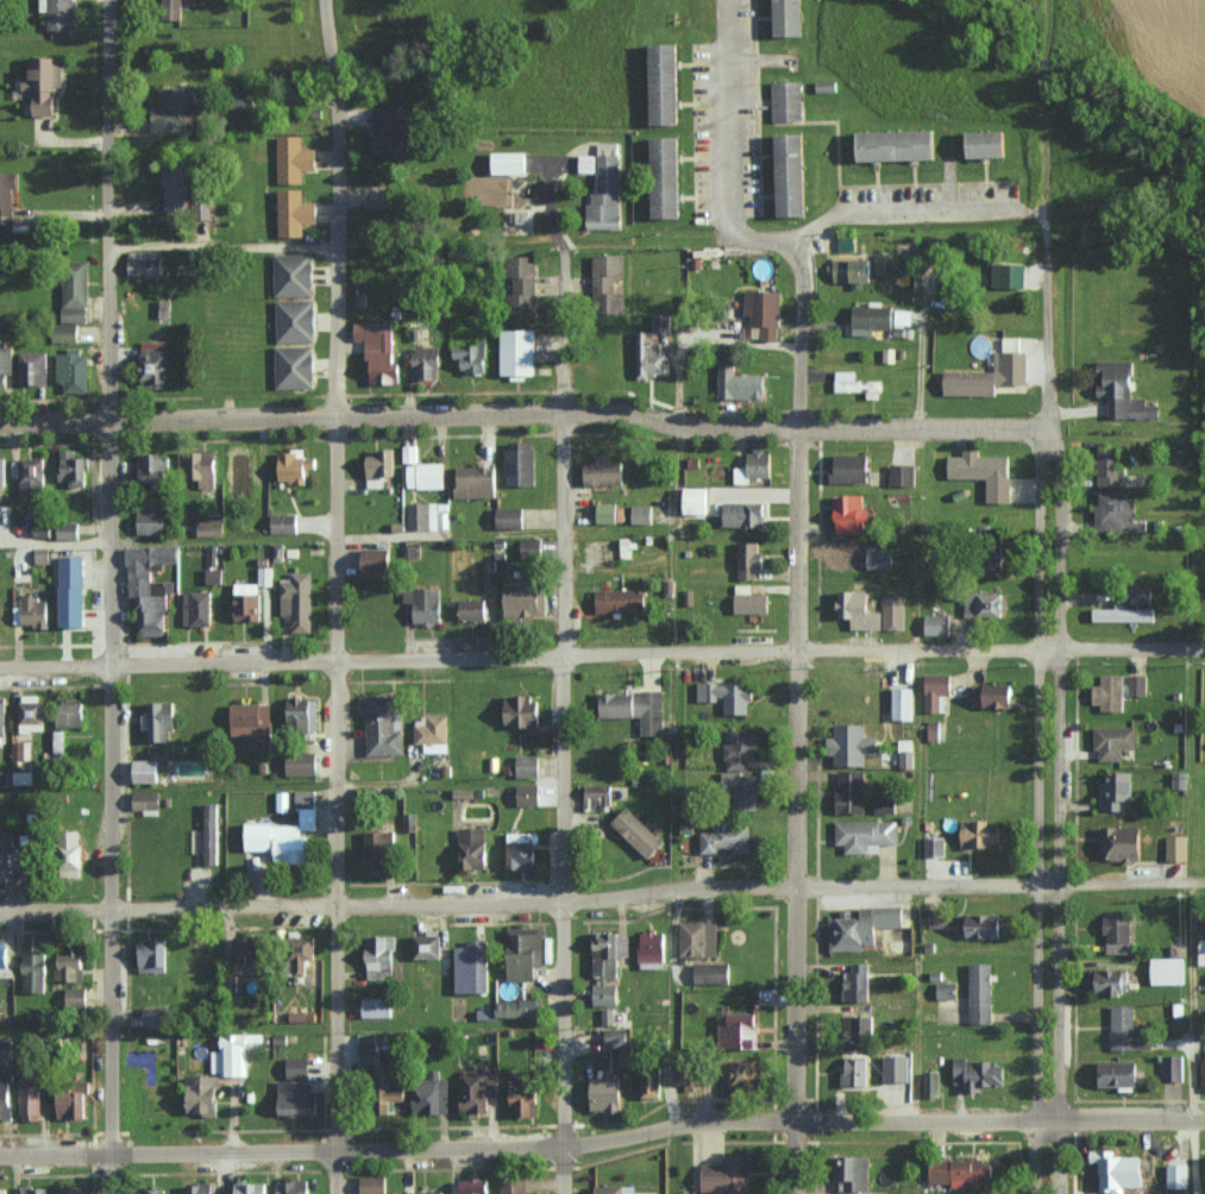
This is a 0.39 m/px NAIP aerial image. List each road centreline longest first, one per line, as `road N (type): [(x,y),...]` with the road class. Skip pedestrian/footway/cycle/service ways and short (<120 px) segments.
road 1 (residential): [(1204,1123),(667,1127),(558,1155),(0,1156)]
road 2 (residential): [(1204,881),(682,886),(559,903),(0,909)]
road 3 (residential): [(1204,653),(0,669)]
road 4 (residential): [(335,1193),(338,247),(323,0)]
road 5 (residential): [(110,1193),(108,0)]
road 6 (residential): [(1038,428),(680,426),(627,410),(0,423)]
road 7 (residential): [(559,1193),(565,197)]
road 8 (residential): [(795,1193),(796,249)]
road 9 (residential): [(1057,1193),(1059,428),(1038,428)]
road 10 (residential): [(1038,428),(1034,1193)]

